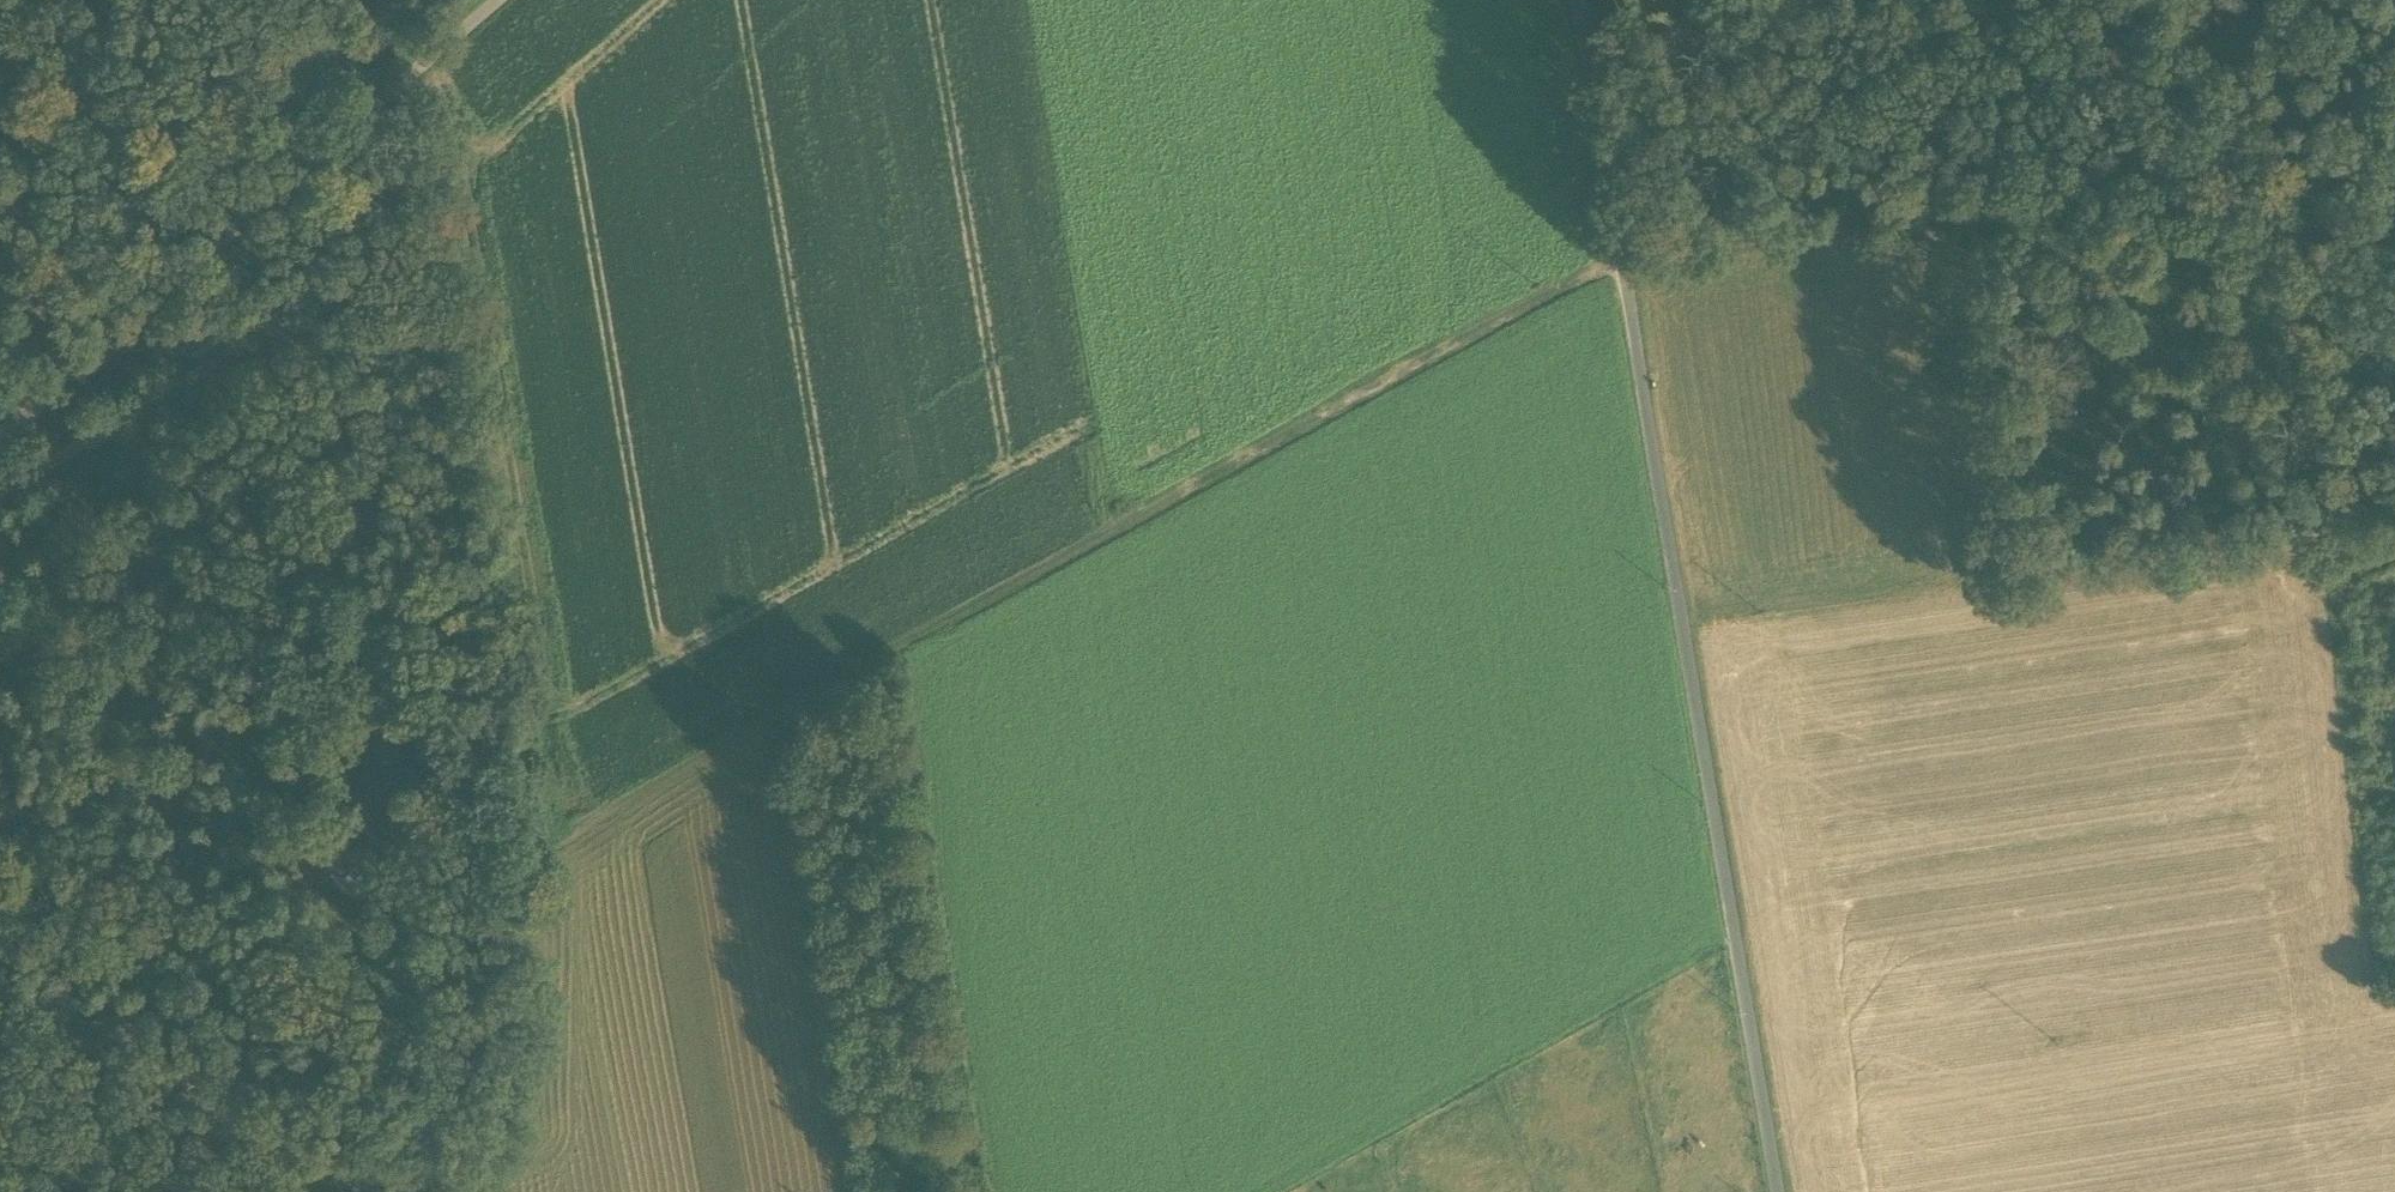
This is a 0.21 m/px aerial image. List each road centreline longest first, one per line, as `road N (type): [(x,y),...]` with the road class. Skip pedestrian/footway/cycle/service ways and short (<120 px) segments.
road 1 (track): [(412,919),(1618,251),(2394,145)]
road 2 (track): [(1579,0),(1776,1191)]
road 3 (track): [(458,1191),(288,181)]
road 4 (track): [(0,435),(288,181)]
road 5 (track): [(288,181),(495,0)]

